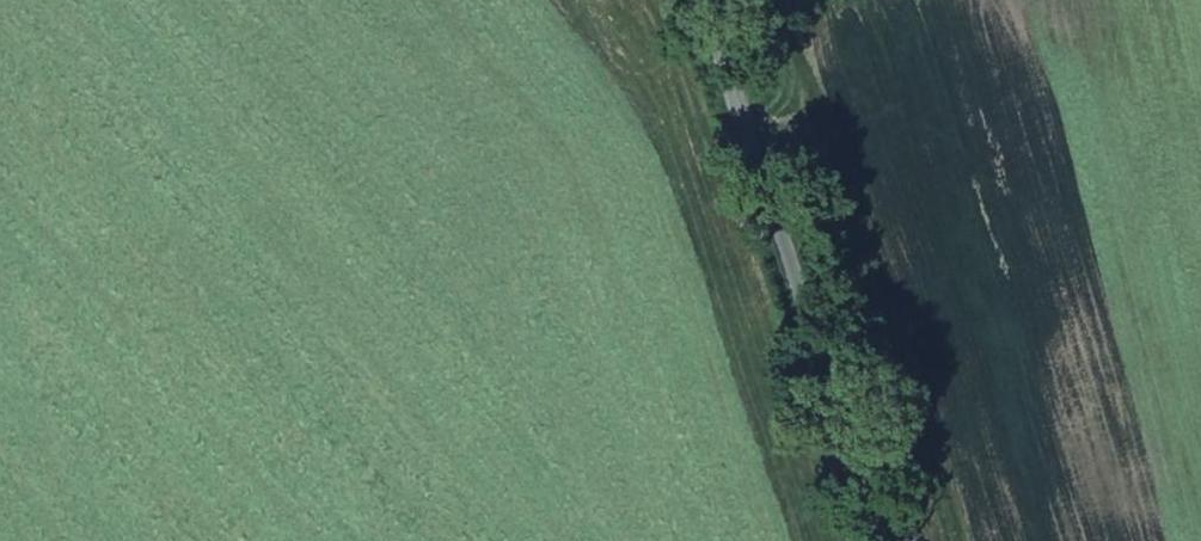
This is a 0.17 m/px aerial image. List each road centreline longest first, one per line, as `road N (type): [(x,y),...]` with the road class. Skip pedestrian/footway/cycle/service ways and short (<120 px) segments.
road 1 (unclassified): [(699,0),(879,540)]

